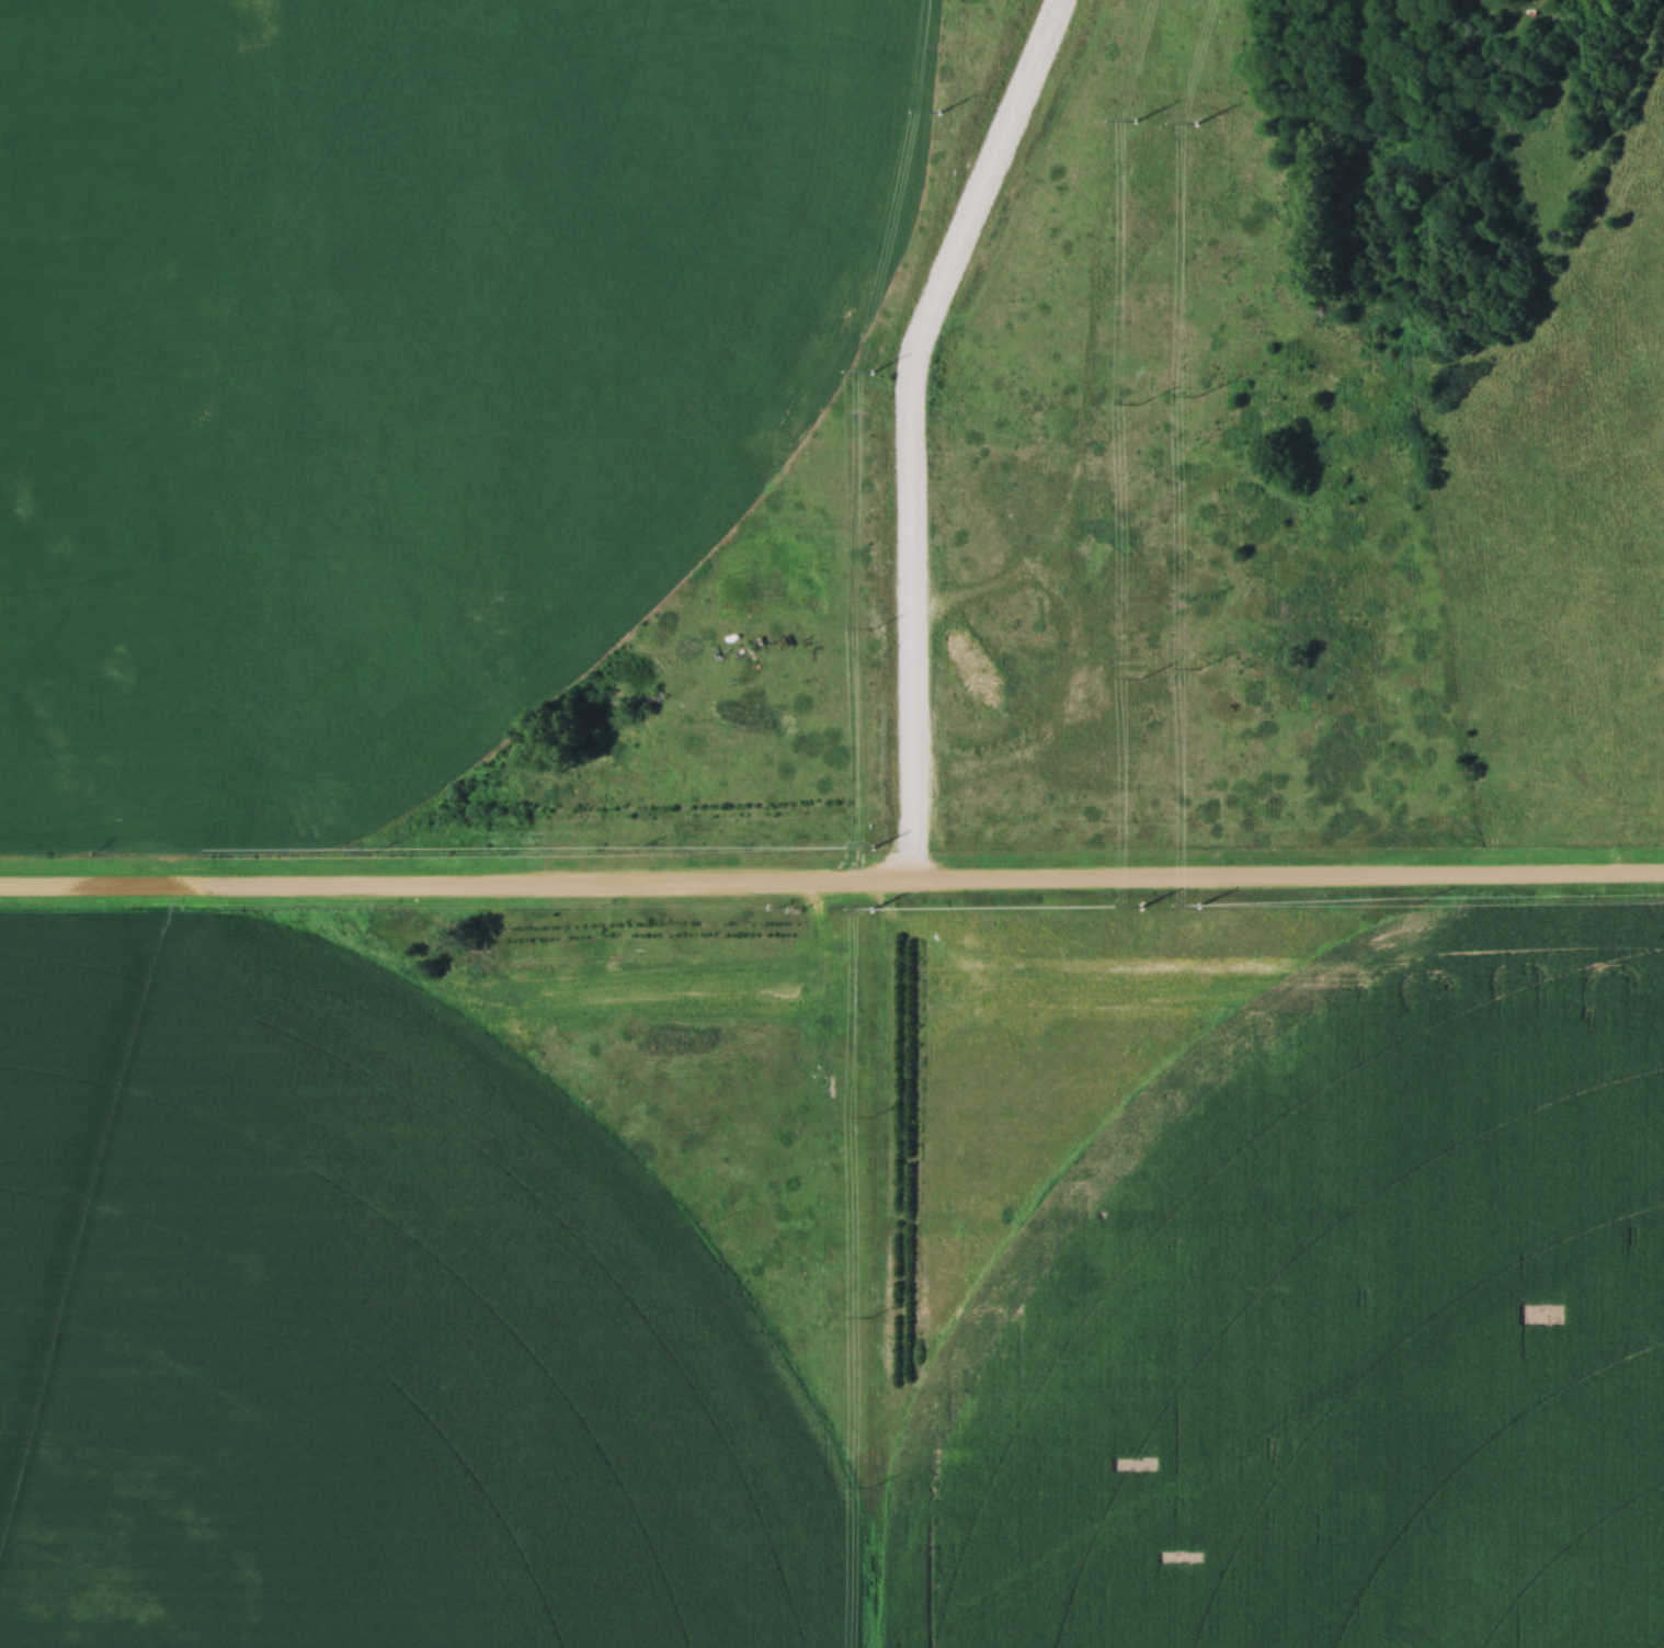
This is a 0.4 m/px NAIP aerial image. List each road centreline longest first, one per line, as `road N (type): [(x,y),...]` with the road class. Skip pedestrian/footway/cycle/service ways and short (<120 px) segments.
road 1 (residential): [(0,890),(1663,877)]

